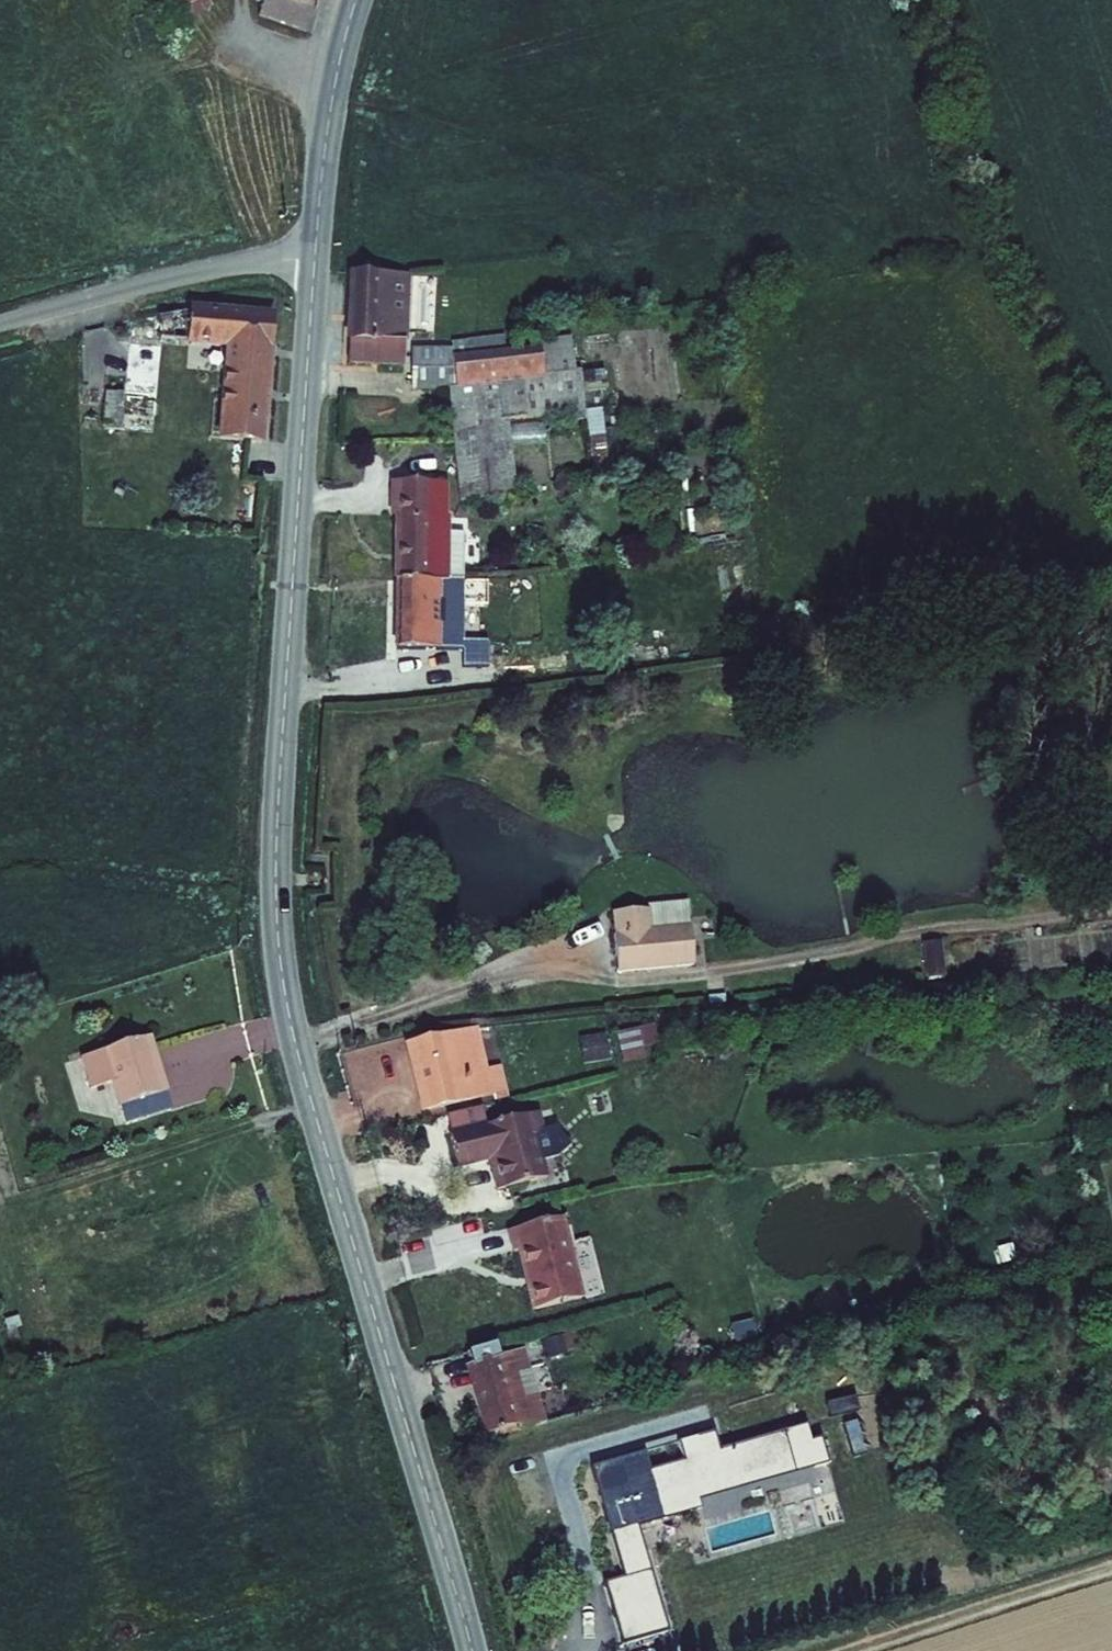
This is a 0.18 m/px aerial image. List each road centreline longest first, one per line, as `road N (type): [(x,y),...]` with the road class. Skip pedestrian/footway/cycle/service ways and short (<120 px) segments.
road 1 (tertiary): [(317,256),(278,801),(279,955),(297,1050),(472,1650)]
road 2 (unclassified): [(0,326),(241,264),(317,256)]
road 3 (tertiary): [(356,0),(325,143),(317,256)]
road 4 (track): [(868,1650),(1111,1573)]

